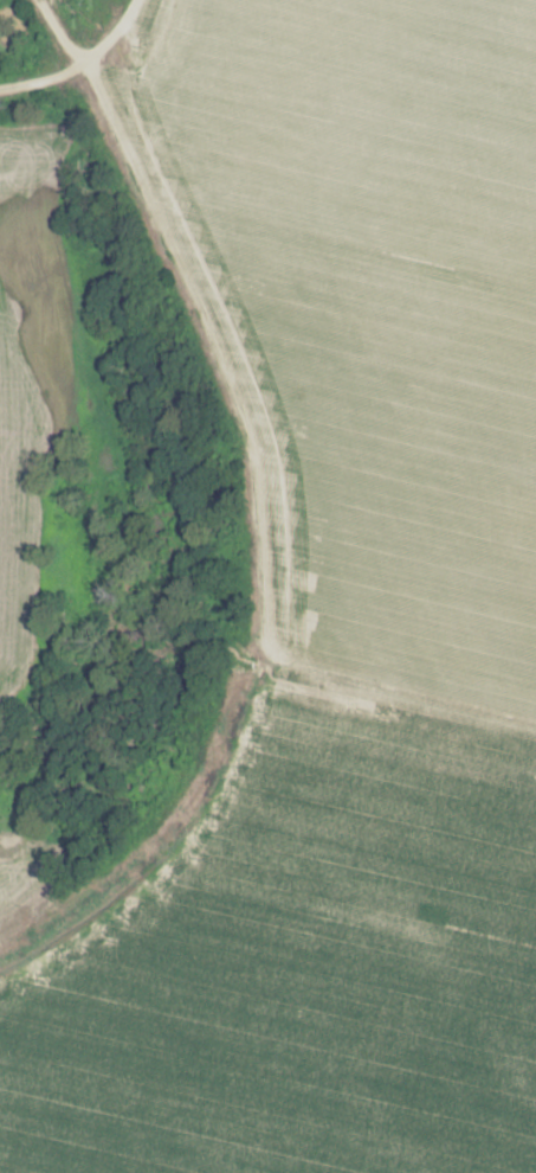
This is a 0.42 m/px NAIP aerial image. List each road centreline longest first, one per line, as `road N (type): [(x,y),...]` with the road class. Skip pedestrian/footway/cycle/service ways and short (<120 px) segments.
road 1 (track): [(535,723),(316,671),(277,649),(267,634),(257,501),(234,390),(77,64)]
road 2 (track): [(267,634),(241,705),(159,835),(0,950)]
road 3 (track): [(0,89),(77,64),(140,0)]

